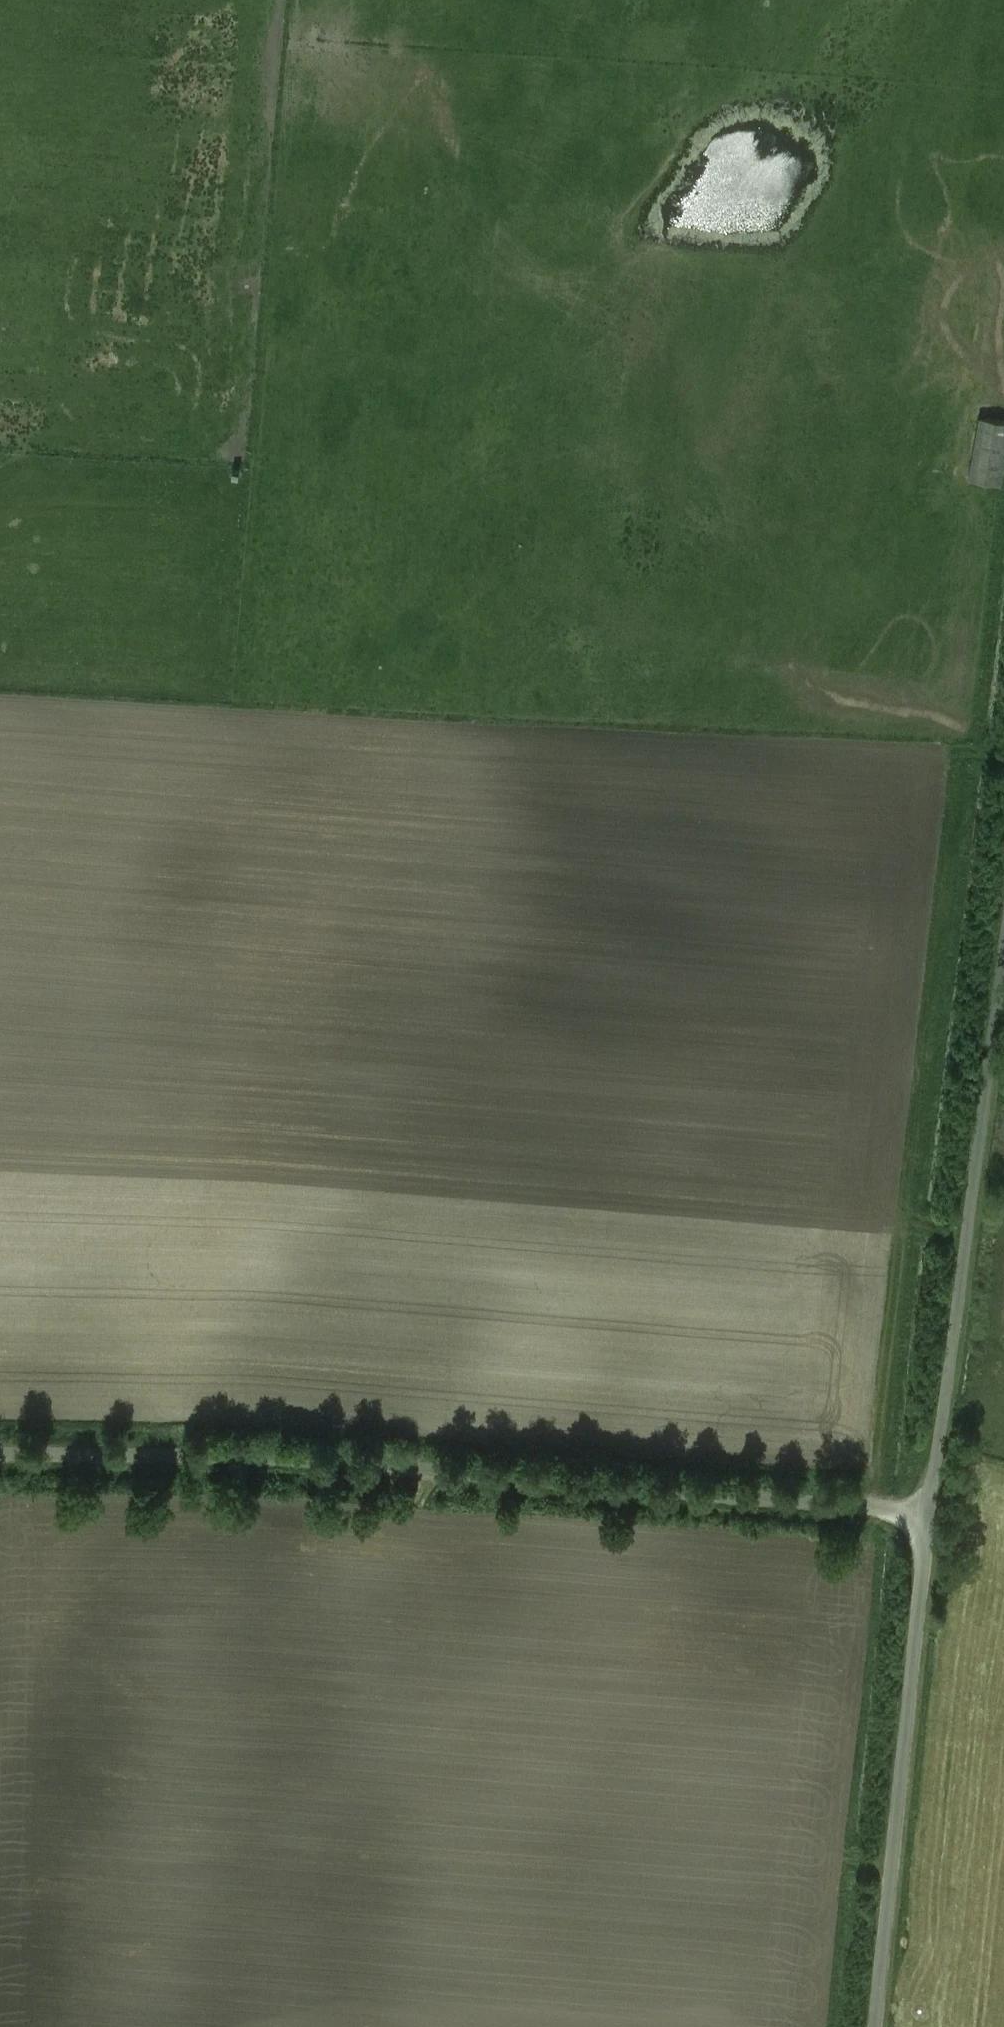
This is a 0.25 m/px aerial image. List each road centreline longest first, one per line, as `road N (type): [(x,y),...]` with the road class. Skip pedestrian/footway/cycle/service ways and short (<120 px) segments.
road 1 (unclassified): [(929,1513),(0,1433)]
road 2 (unclassified): [(1003,944),(929,1513)]
road 3 (unclassified): [(929,1513),(877,2026)]

